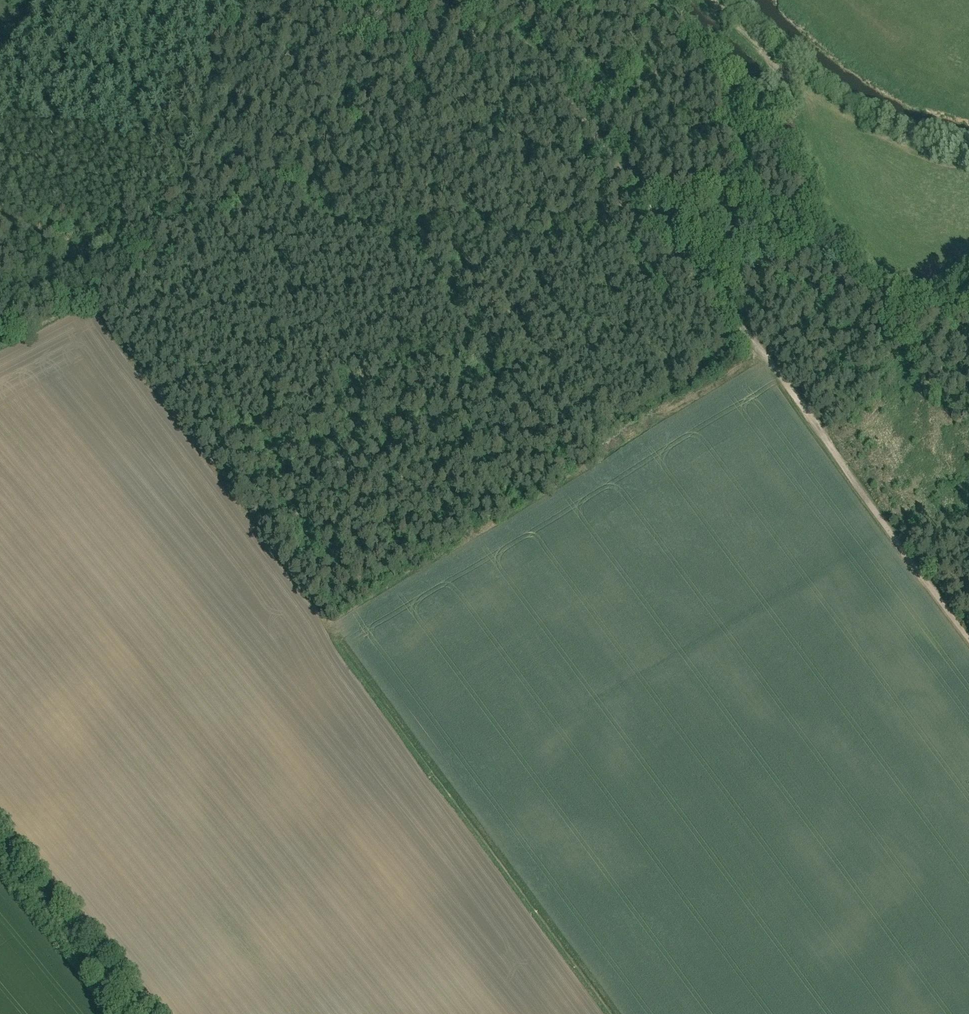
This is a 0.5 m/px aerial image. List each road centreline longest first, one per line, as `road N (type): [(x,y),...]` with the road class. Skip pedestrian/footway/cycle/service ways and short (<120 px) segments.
road 1 (track): [(968,635),(540,52),(443,0)]

